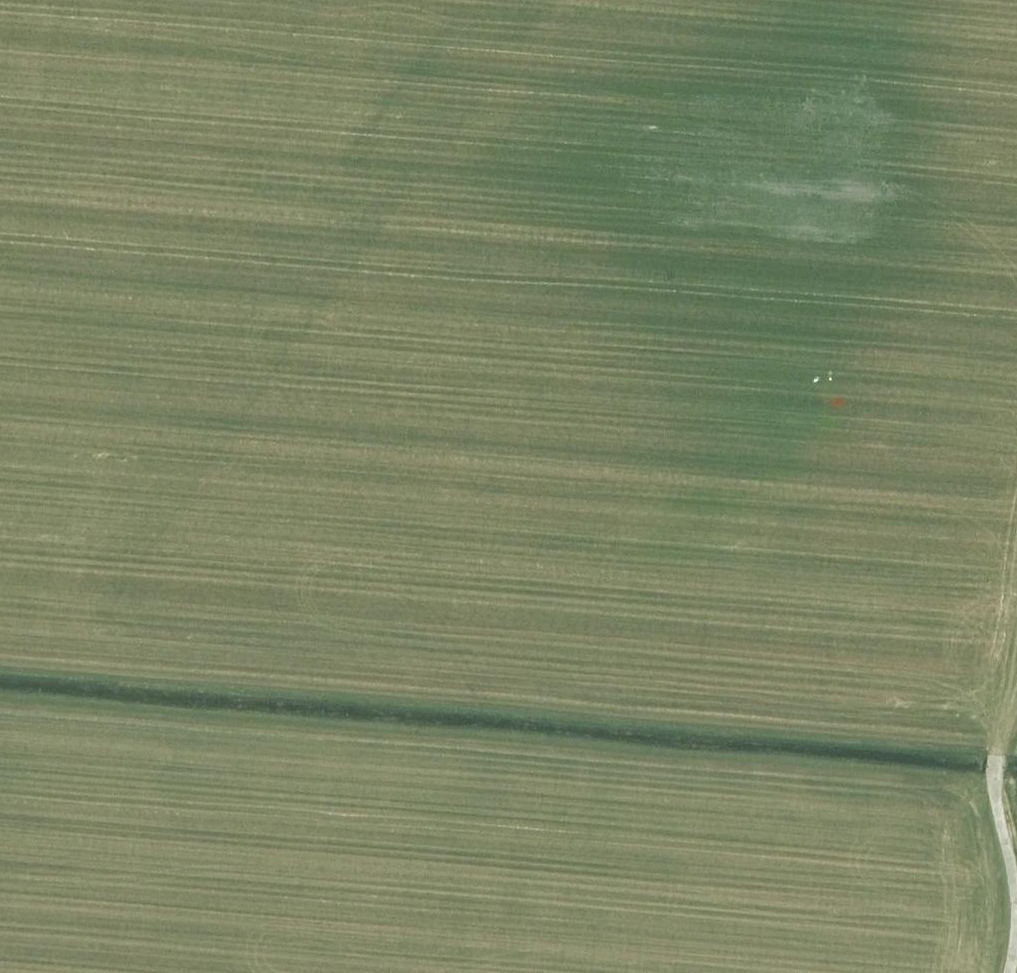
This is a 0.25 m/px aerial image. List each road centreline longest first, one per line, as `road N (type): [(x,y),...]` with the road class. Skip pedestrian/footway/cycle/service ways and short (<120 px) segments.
road 1 (track): [(998,751),(997,802),(1016,923),(1009,972)]

